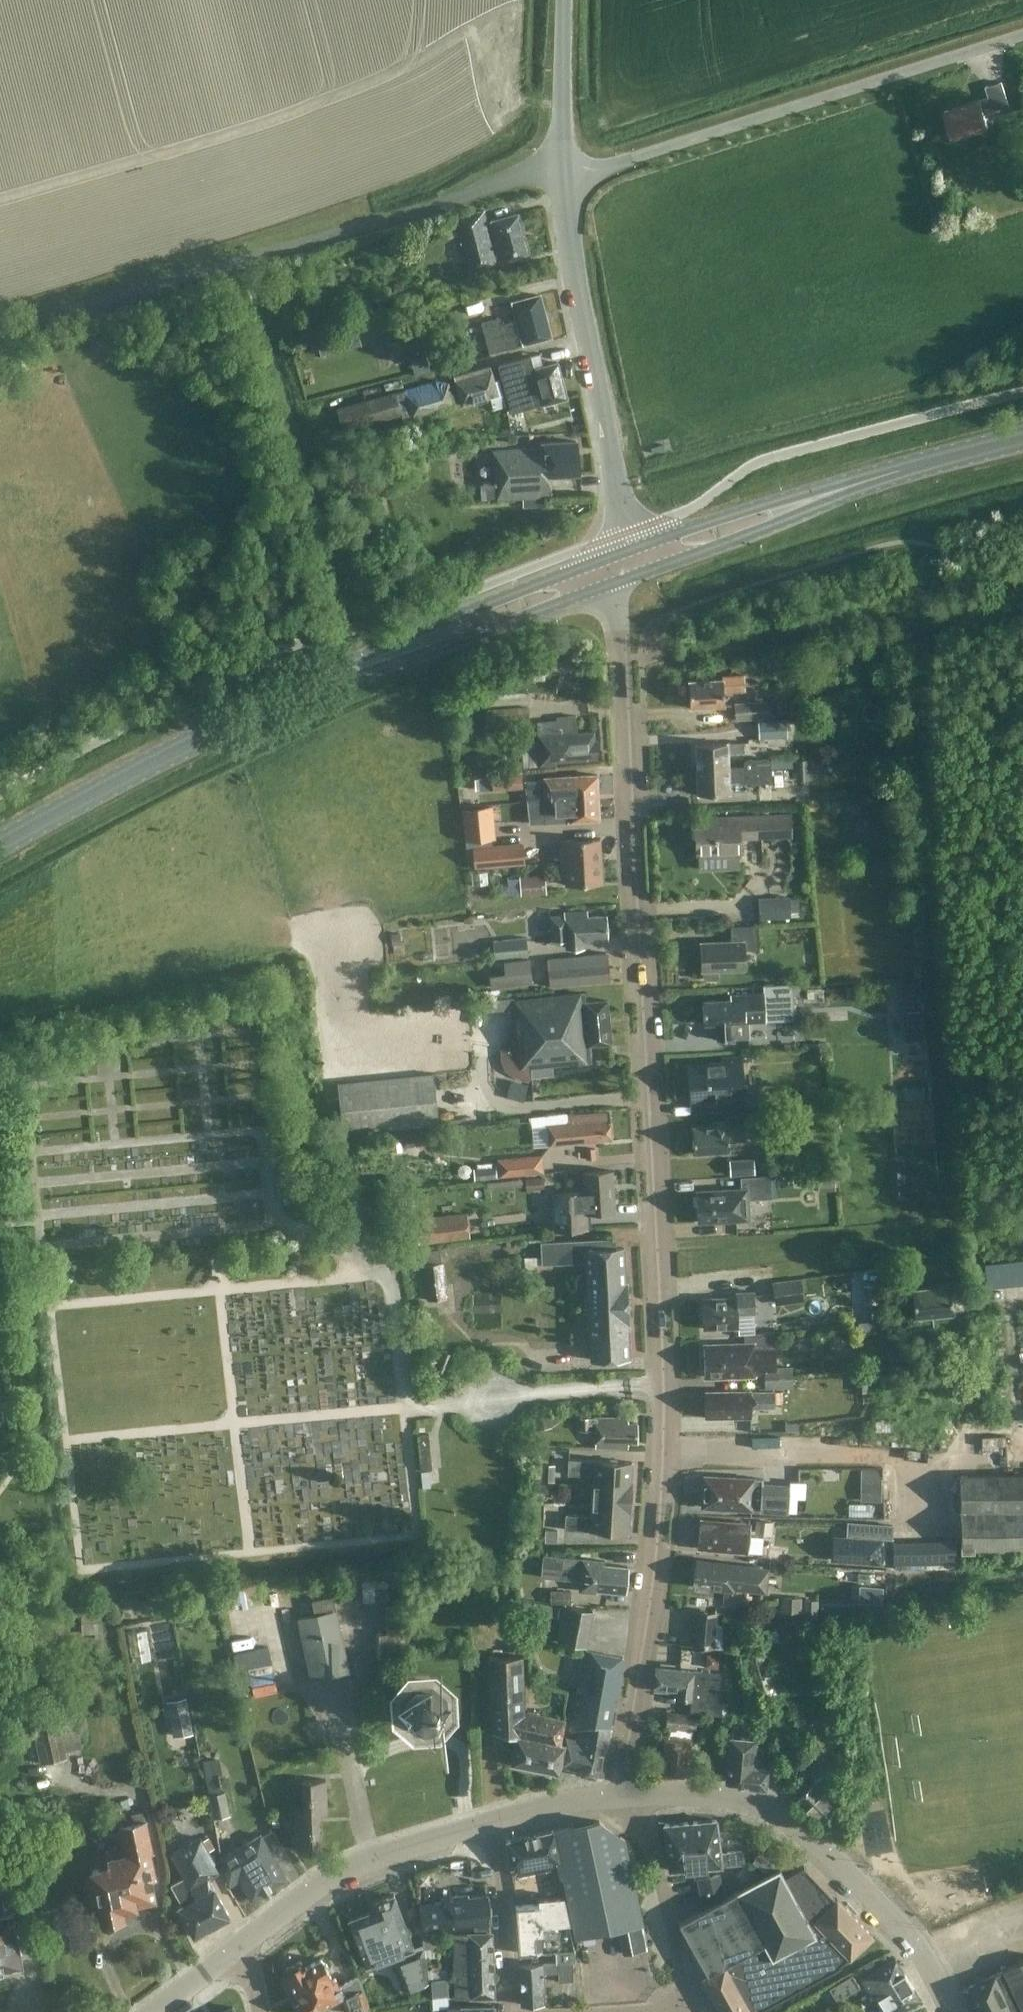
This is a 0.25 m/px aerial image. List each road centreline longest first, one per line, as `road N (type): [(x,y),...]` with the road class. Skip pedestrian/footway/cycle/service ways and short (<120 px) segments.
road 1 (residential): [(630,1796),(622,1769),(658,1514),(661,1385),(621,579)]
road 2 (residential): [(0,328),(523,174),(558,176)]
road 3 (residential): [(558,176),(1022,34)]
road 4 (unclassified): [(952,2011),(932,1970),(874,1901),(770,1809),(706,1794),(630,1796)]
road 5 (unclassified): [(622,554),(558,176)]
road 6 (primary): [(622,554),(368,652),(302,690)]
road 7 (primary): [(0,844),(302,690)]
road 8 (primary): [(302,690),(621,579)]
road 9 (primary): [(621,579),(898,471)]
road 10 (unclassified): [(230,1952),(335,1873),(489,1822)]
road 11 (primary): [(898,471),(747,509),(622,554)]
road 12 (residential): [(687,2007),(630,1796)]
road 13 (residential): [(506,2011),(489,1822)]
road 14 (unclassified): [(558,176),(562,0)]
road 15 (unclassified): [(489,1822),(630,1796)]
road 16 (primary): [(898,471),(1022,438)]

